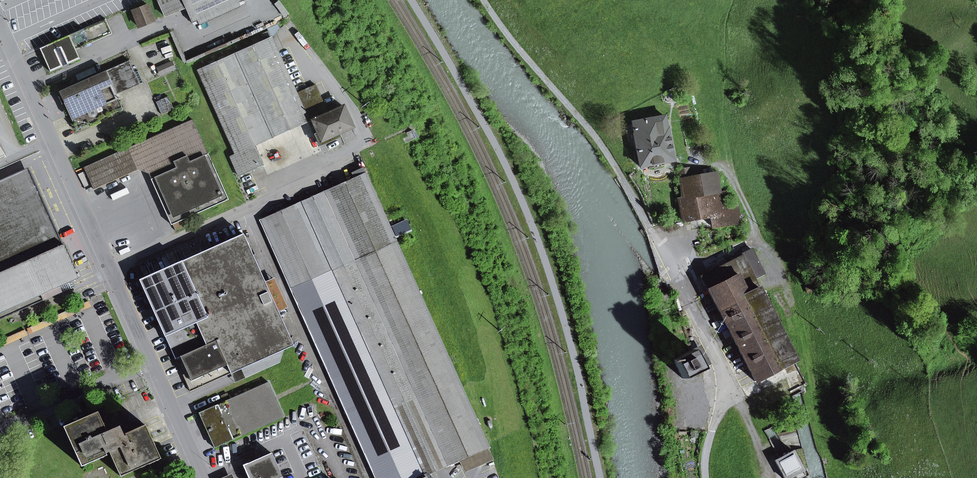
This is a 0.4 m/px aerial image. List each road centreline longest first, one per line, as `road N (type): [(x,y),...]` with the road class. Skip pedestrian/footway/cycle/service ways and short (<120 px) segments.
road 1 (residential): [(0,25),(204,477)]
road 2 (track): [(487,0),(609,153),(653,228)]

